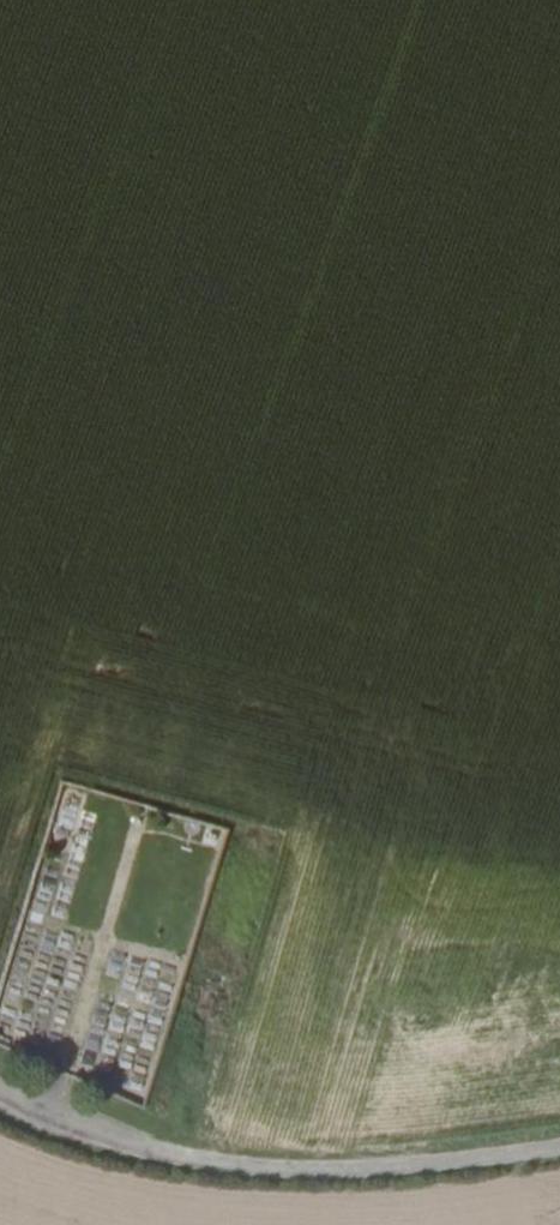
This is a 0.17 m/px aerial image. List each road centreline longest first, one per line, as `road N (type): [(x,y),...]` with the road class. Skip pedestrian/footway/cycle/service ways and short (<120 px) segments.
road 1 (unclassified): [(0,1094),(65,1125),(191,1160),(274,1173),(384,1170),(559,1147)]

